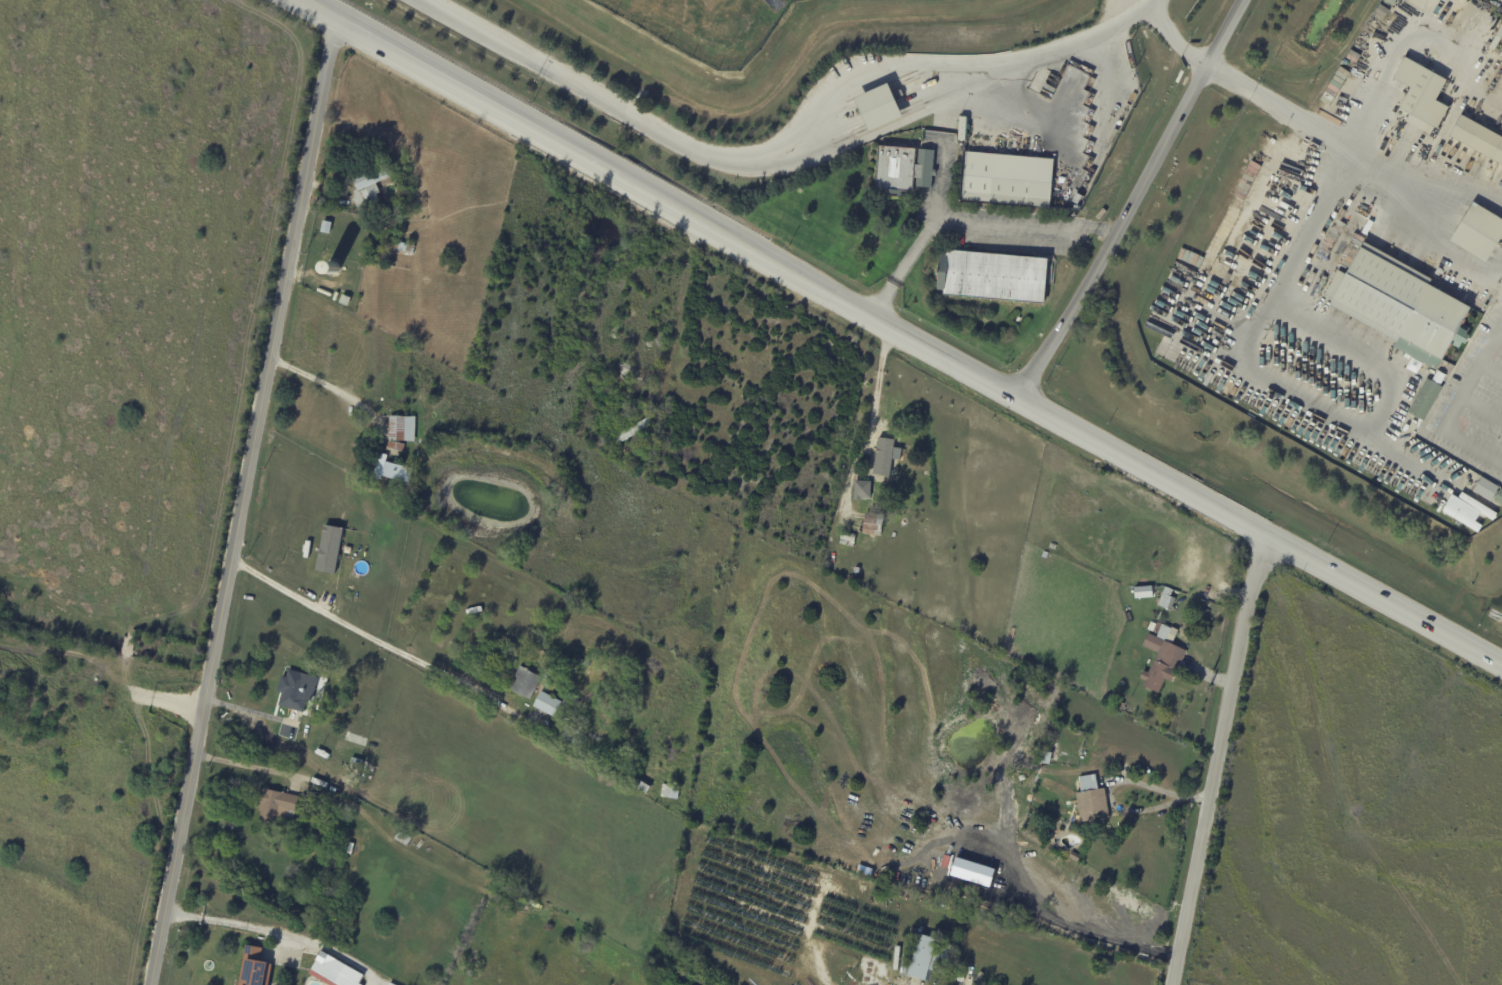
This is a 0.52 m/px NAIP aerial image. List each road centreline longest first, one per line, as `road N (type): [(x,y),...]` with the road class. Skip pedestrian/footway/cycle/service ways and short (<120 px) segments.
road 1 (secondary): [(296,0),(1501,662)]
road 2 (residential): [(151,984),(331,19)]
road 3 (residential): [(1257,527),(1168,984)]
road 4 (residential): [(1014,400),(1238,0)]

